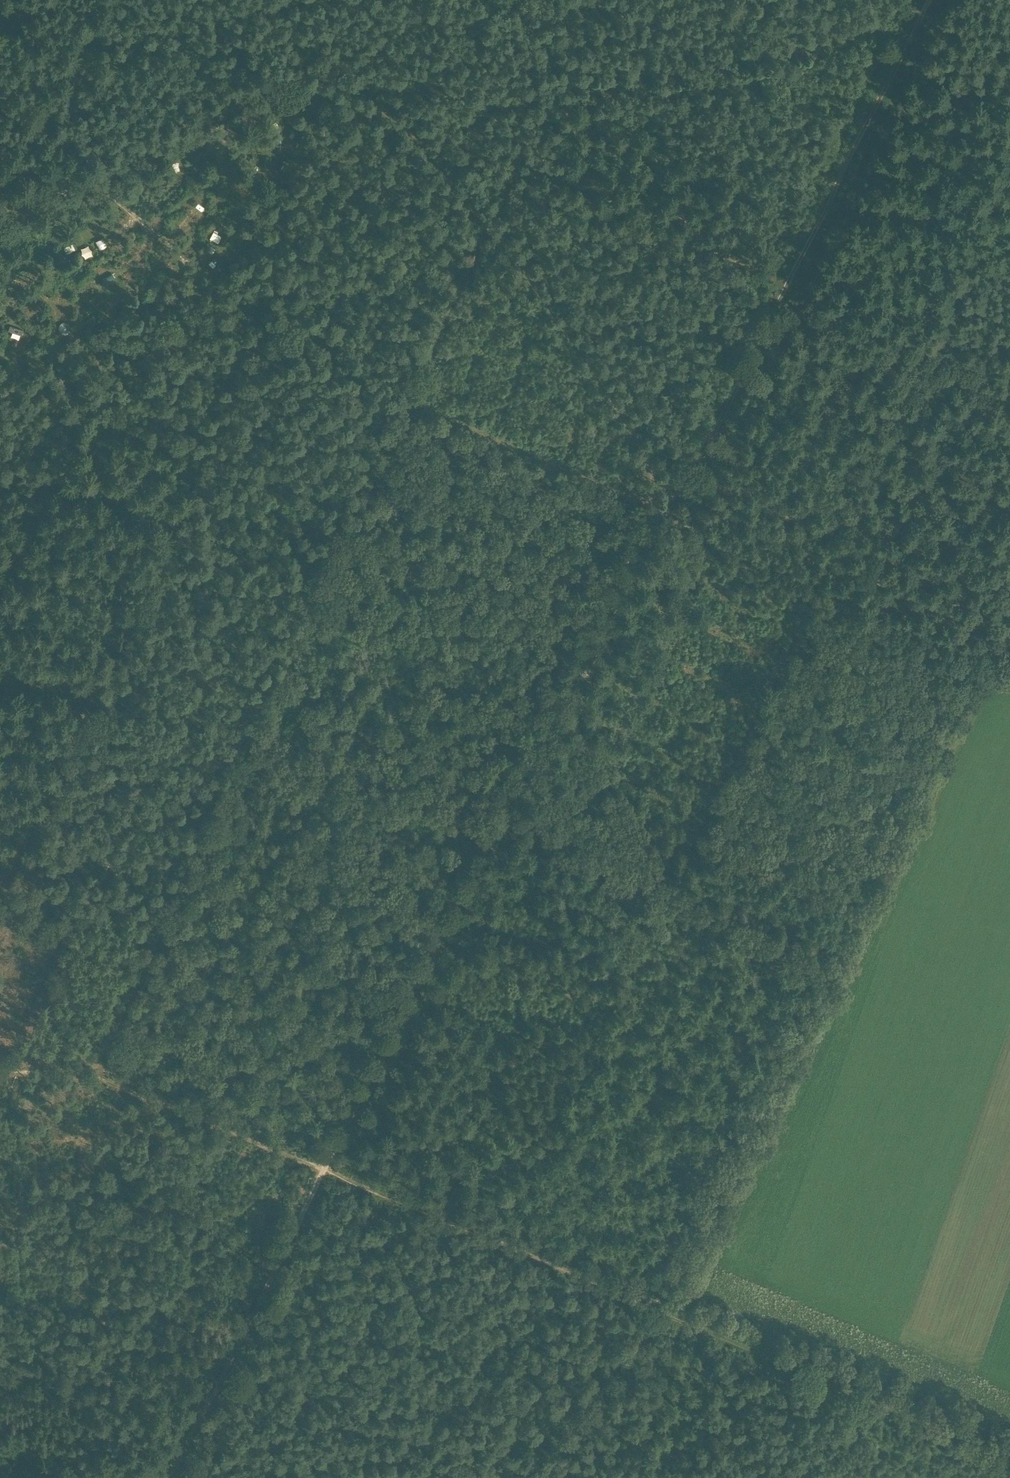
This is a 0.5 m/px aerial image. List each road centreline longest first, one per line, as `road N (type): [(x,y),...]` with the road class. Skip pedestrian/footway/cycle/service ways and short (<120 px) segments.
road 1 (track): [(518,169),(96,1078)]
road 2 (track): [(87,39),(236,47),(306,85),(1009,380)]
road 3 (track): [(426,364),(404,366),(290,327),(264,342),(4,891)]
road 4 (track): [(323,1170),(1009,1456)]
road 5 (track): [(654,511),(323,1170)]
road 6 (track): [(823,585),(493,1240)]
road 7 (track): [(496,827),(807,960),(644,1304)]
road 8 (track): [(928,0),(700,464),(660,514)]
road 9 (track): [(0,890),(60,902),(69,914),(8,1058),(6,1111),(23,1170),(17,1261),(34,1358)]
road 10 (track): [(400,120),(469,196),(637,442),(652,475),(654,511)]
road 11 (track): [(565,86),(595,90),(848,33),(887,34),(1009,69)]
road 12 (track): [(654,511),(1009,668)]
road 13 (track): [(0,1068),(81,1072),(323,1170)]
road 14 (track): [(236,47),(436,50),(565,86)]
road 15 (track): [(0,217),(100,181),(306,85)]
road 16 (track): [(221,1378),(275,1385),(492,1477)]
road 17 (track): [(412,402),(654,511)]
road 18 (track): [(0,213),(28,131),(109,0)]
road 19 (track): [(323,1170),(221,1378)]
road 20 (track): [(0,1356),(178,1368),(221,1378)]
road 21 (track): [(622,0),(537,177)]
road 22 (track): [(683,1321),(639,1477)]

